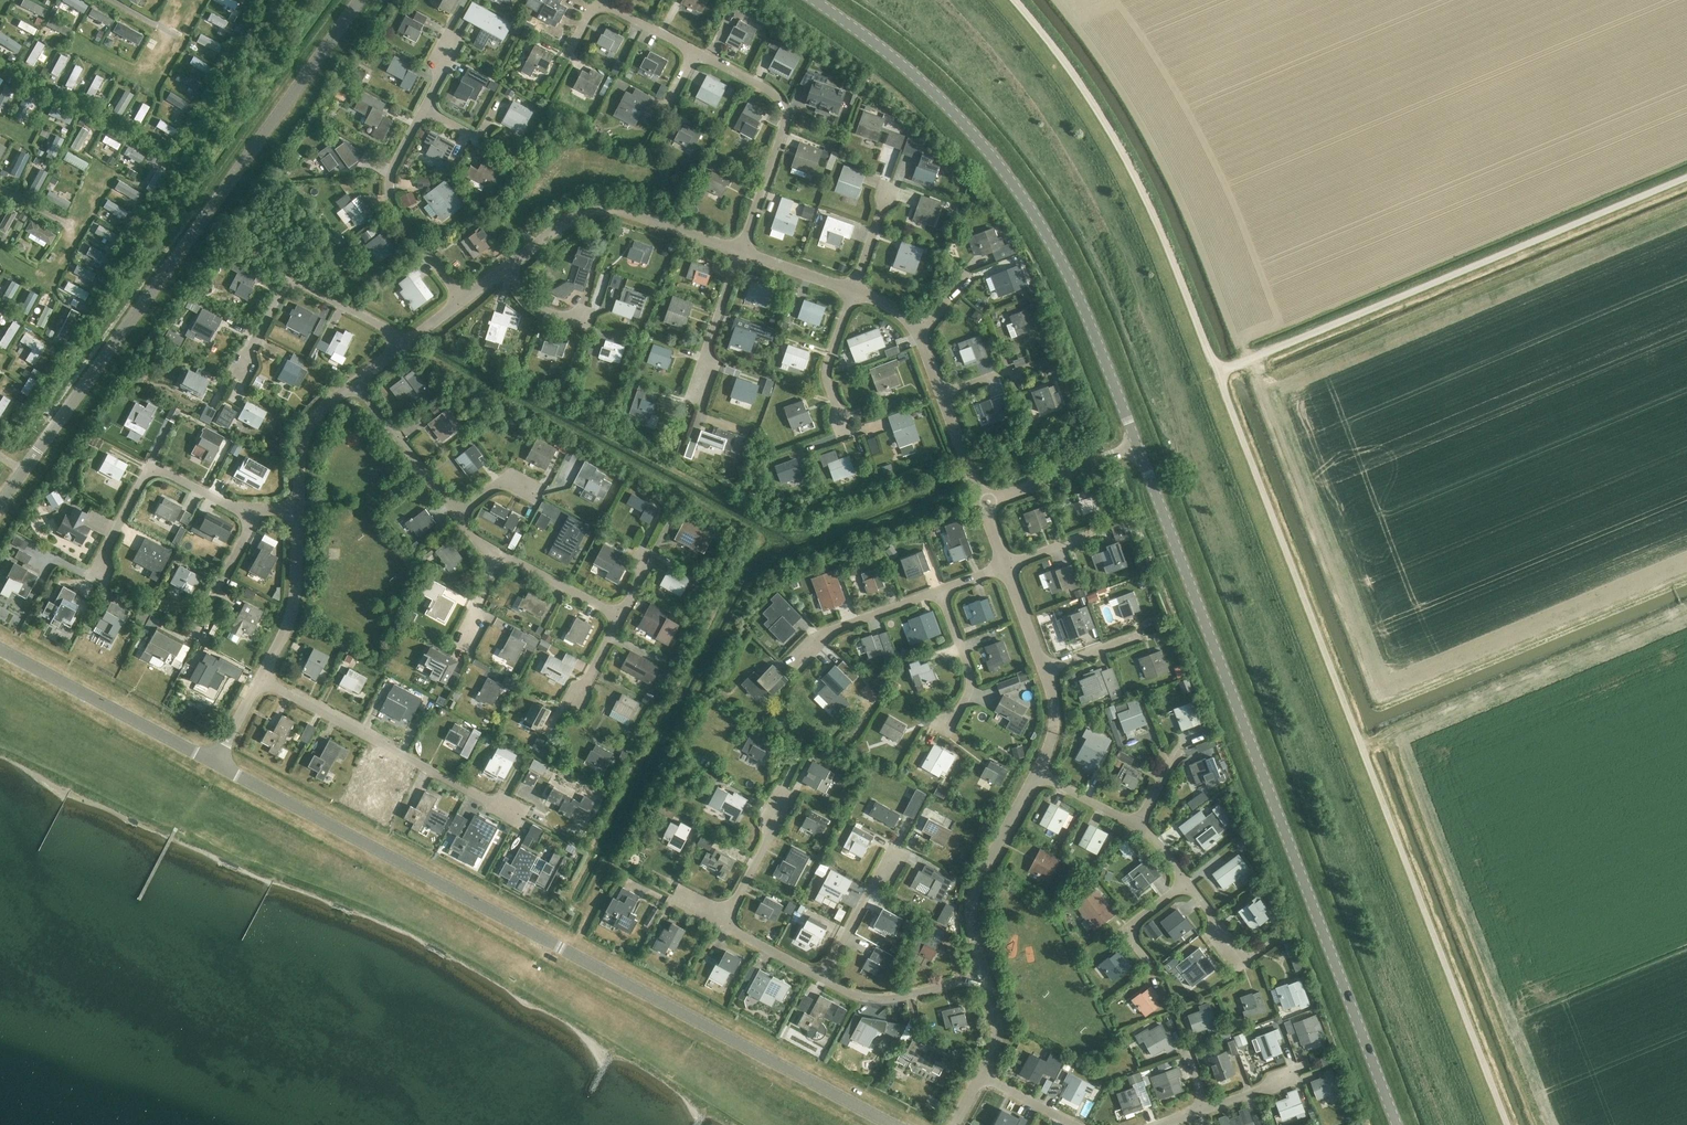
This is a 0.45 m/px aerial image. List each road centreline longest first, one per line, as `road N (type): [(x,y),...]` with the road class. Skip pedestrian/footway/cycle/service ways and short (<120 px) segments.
road 1 (unclassified): [(1508,1124),(1218,371)]
road 2 (unclassified): [(894,1124),(215,762)]
road 3 (tertiary): [(1396,1124),(1138,446)]
road 4 (unclassified): [(0,504),(360,0)]
road 5 (tertiary): [(1138,446),(1065,267),(1024,201),(939,96),(814,0)]
road 6 (unclassified): [(1218,371),(1686,180)]
road 7 (unclassified): [(1218,371),(1119,144),(1015,0)]
road 8 (residential): [(521,816),(260,680)]
road 9 (residential): [(741,253),(631,213),(594,210),(509,267)]
road 10 (residential): [(741,253),(783,129),(782,105),(696,51)]
road 11 (unclassified): [(215,762),(0,649)]
road 12 (residential): [(94,578),(142,480),(153,472),(251,515)]
road 13 (residential): [(238,368),(293,282),(403,345)]
road 14 (residential): [(463,299),(394,212),(389,194),(397,158),(426,108)]
road 15 (residential): [(984,977),(971,906),(1034,775)]
road 16 (residential): [(298,508),(292,615),(260,680)]
road 17 (residential): [(790,664),(826,631),(939,590)]
road 18 (residential): [(984,977),(880,999),(823,977)]
road 19 (residential): [(456,514),(357,382)]
road 20 (residential): [(689,400),(741,253)]
road 21 (residential): [(946,729),(970,691),(969,668),(939,590)]
road 22 (residential): [(357,382),(303,435),(298,508)]
road 23 (residential): [(846,434),(829,360),(854,292)]
road 24 (residential): [(724,925),(791,794)]
road 25 (residential): [(823,977),(892,848)]
road 26 (residential): [(1285,933),(1254,956),(1239,954),(1187,882)]
road 27 (residential): [(983,503),(1111,456)]
road 28 (residential): [(620,616),(500,558)]
road 29 (residential): [(198,628),(251,515)]
road 30 (residential): [(1152,966),(1129,934),(1131,924),(1187,882)]

